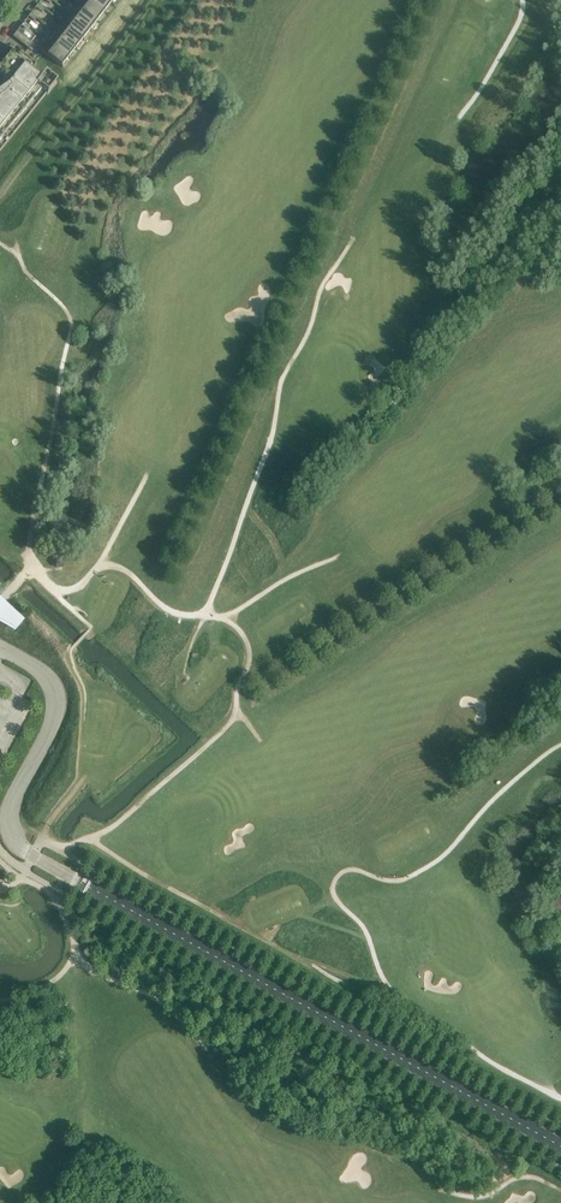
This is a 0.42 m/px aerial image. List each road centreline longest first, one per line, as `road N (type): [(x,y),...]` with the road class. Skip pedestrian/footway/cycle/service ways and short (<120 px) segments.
road 1 (unclassified): [(560,1145),(22,848),(12,836),(11,807),(54,726),(58,697),(40,670),(0,648)]

